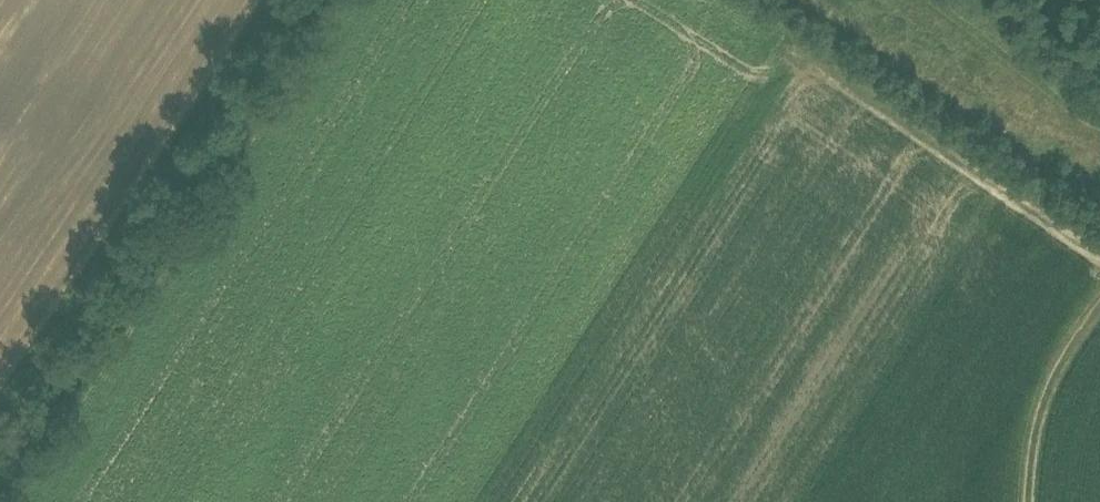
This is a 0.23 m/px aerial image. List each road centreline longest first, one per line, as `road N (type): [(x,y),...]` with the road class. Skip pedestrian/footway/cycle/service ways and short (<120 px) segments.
road 1 (track): [(1099,257),(852,92)]
road 2 (track): [(1099,290),(1052,365),(1023,444),(1022,501)]

